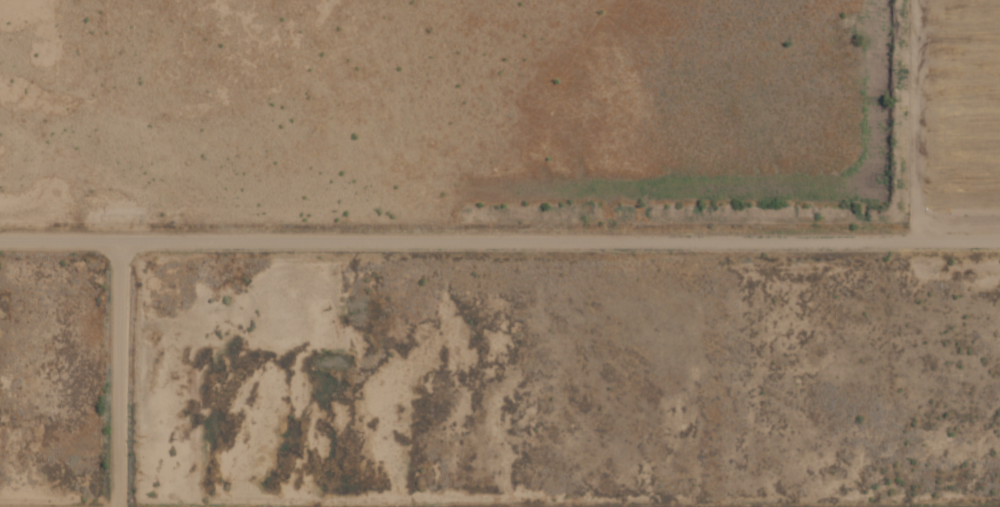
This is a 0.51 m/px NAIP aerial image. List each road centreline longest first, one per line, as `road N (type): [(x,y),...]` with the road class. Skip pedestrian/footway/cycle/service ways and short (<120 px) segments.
road 1 (residential): [(999,213),(0,240)]
road 2 (residential): [(436,506),(999,486)]
road 3 (residential): [(115,506),(119,240)]
road 4 (residential): [(905,213),(906,0)]

